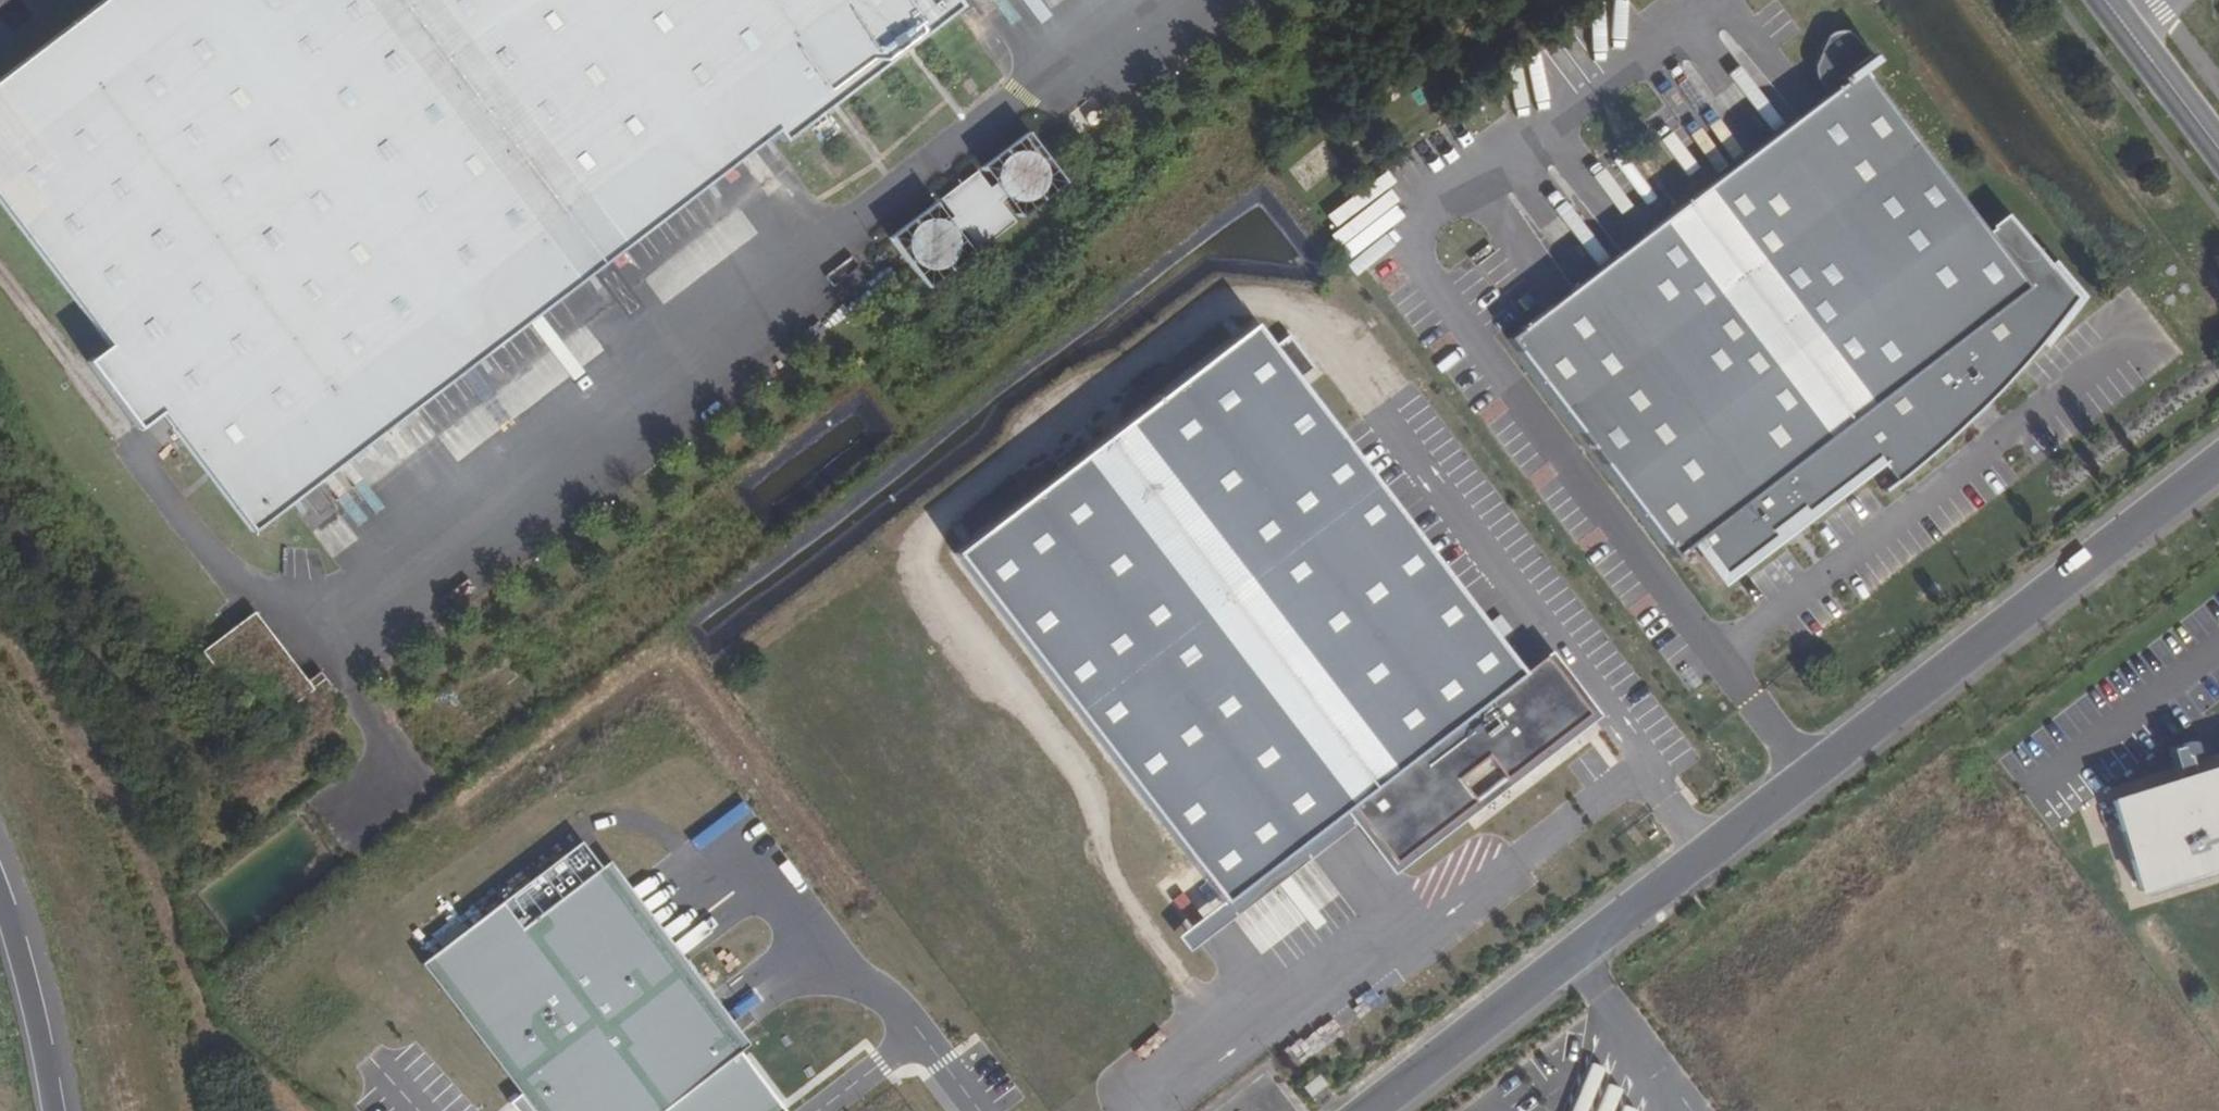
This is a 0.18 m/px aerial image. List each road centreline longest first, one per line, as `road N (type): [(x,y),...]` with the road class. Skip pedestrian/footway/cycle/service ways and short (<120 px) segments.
road 1 (motorway): [(52,1110),(0,905)]
road 2 (unclassified): [(2106,0),(2218,148)]

